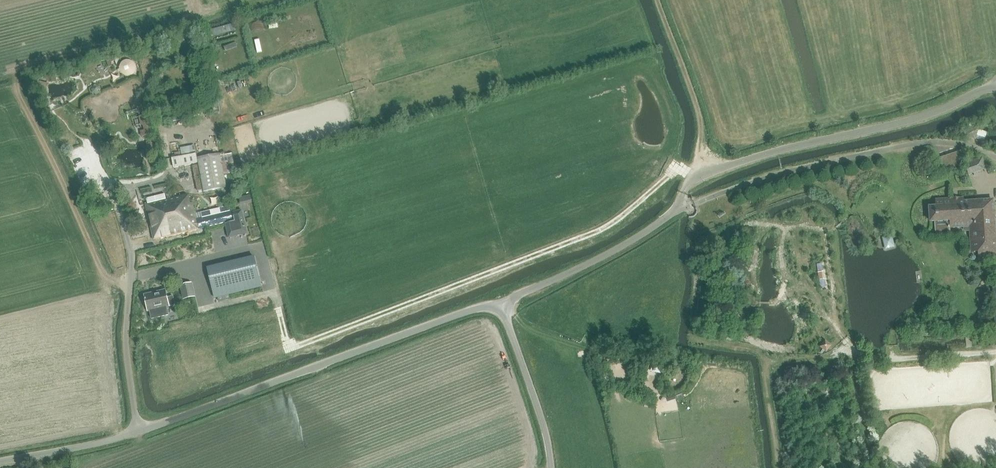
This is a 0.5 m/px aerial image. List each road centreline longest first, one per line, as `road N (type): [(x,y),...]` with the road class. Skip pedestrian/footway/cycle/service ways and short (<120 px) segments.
road 1 (track): [(260,248),(293,346),(605,228),(677,168),(696,177)]
road 2 (unclassified): [(0,461),(86,447),(500,306)]
road 3 (track): [(995,157),(914,144),(696,202)]
road 4 (unclassified): [(500,306),(647,234),(681,207)]
road 5 (track): [(704,173),(701,118),(658,0)]
road 6 (unclassified): [(551,467),(543,422),(500,306)]

